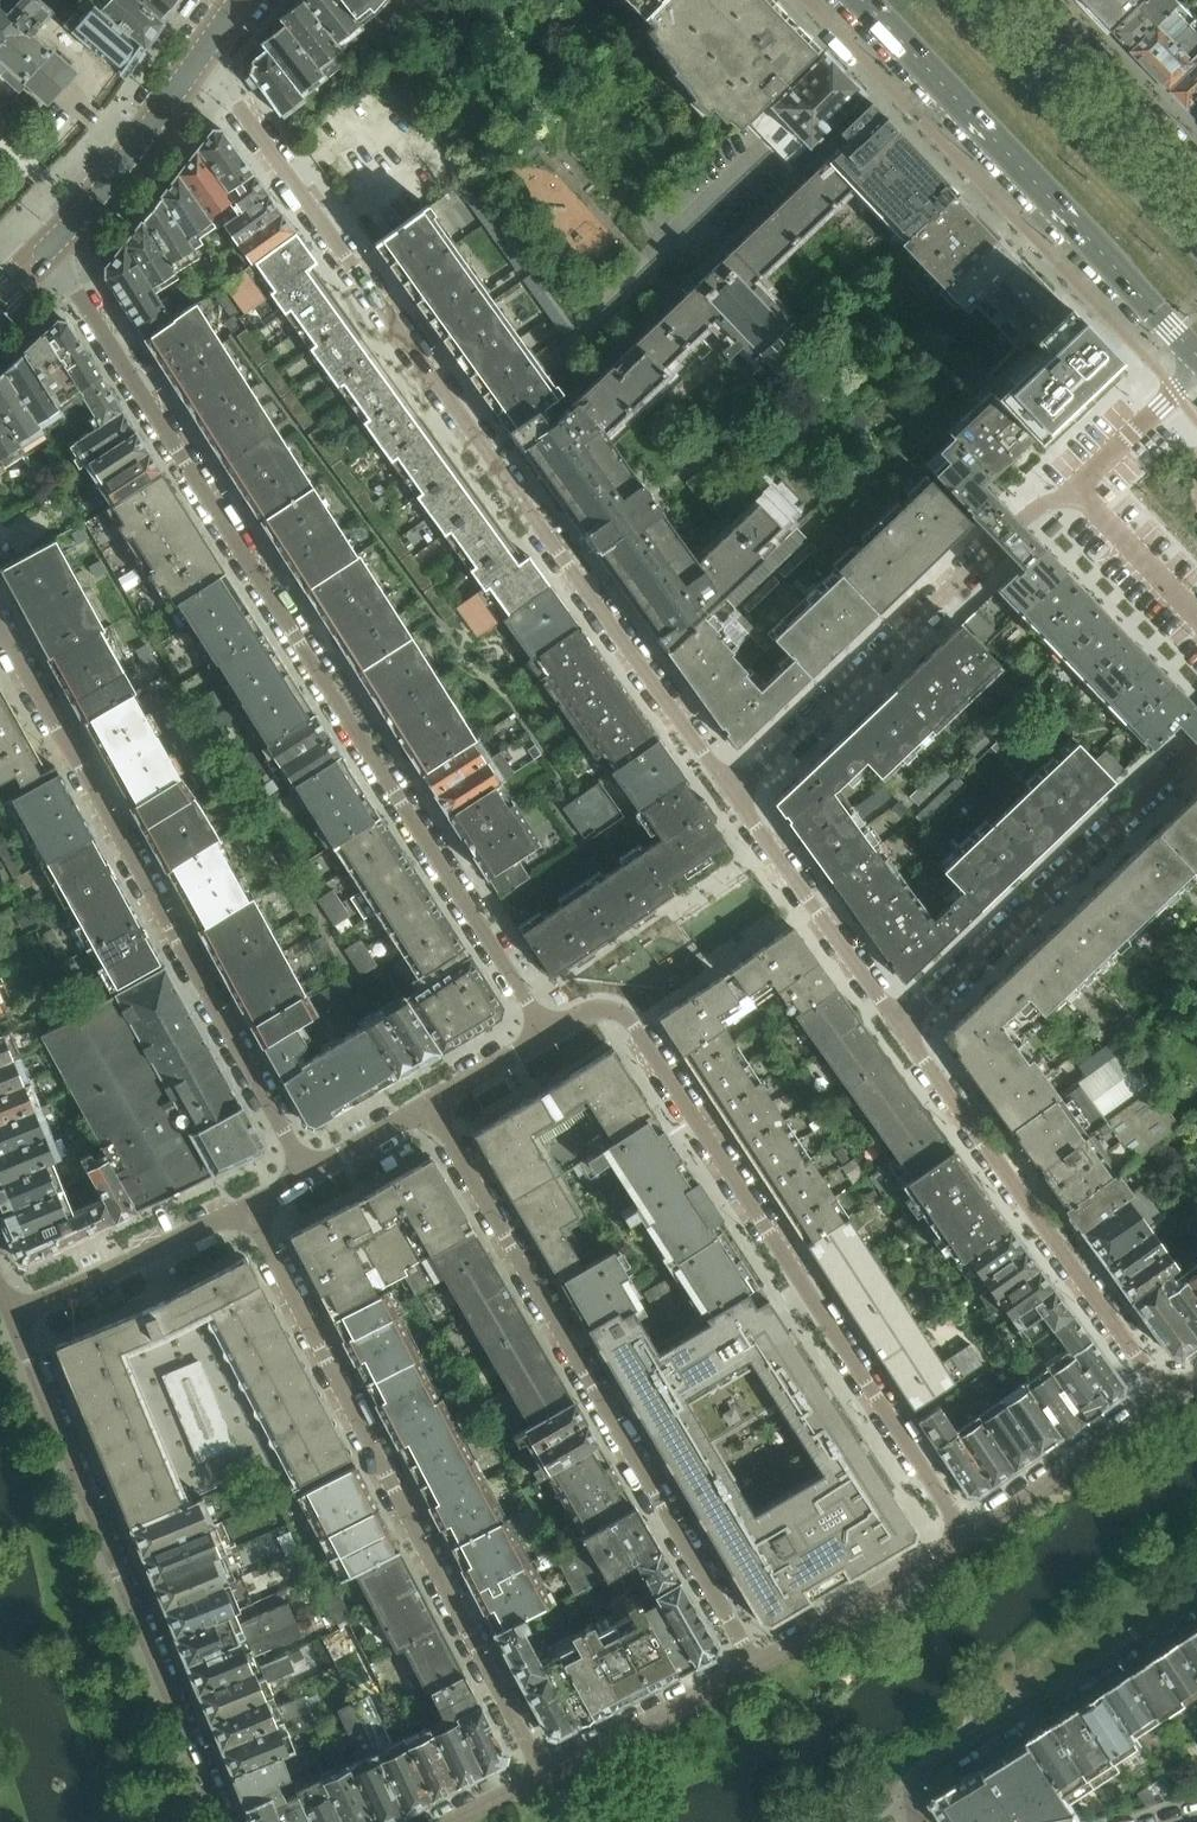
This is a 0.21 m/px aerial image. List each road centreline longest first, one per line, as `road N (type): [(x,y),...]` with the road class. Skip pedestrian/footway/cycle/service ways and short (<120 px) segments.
road 1 (residential): [(45,248),(547,1031)]
road 2 (residential): [(738,796),(203,56)]
road 3 (residential): [(547,1031),(599,1005),(631,1021),(966,1536)]
road 4 (residential): [(430,1103),(754,1665)]
road 5 (residential): [(540,1778),(237,1207)]
road 6 (residential): [(297,1176),(0,627)]
road 7 (residential): [(225,1821),(3,1321)]
road 8 (secondary): [(864,0),(1196,354)]
road 9 (residential): [(738,796),(1021,522),(1079,489)]
road 10 (residential): [(1167,1397),(903,1033)]
road 11 (residential): [(1196,737),(903,1033)]
road 12 (residential): [(922,1821),(919,1795),(928,1770),(1196,1592)]
road 13 (secondary): [(1196,244),(964,0)]
road 14 (residential): [(903,1033),(738,796)]
road 15 (residential): [(3,1321),(237,1207)]
road 16 (tertiary): [(45,248),(124,163),(203,56)]
road 17 (residential): [(966,1536),(754,1665)]
road 18 (residential): [(1167,1397),(966,1536)]
road 19 (residential): [(754,1665),(540,1778)]
road 20 (residential): [(1196,165),(1038,0)]
road 21 (residential): [(1079,489),(1196,614)]
road 22 (residential): [(1196,368),(1079,489)]
road 23 (residential): [(297,1176),(430,1103)]
road 24 (residential): [(430,1103),(547,1031)]

